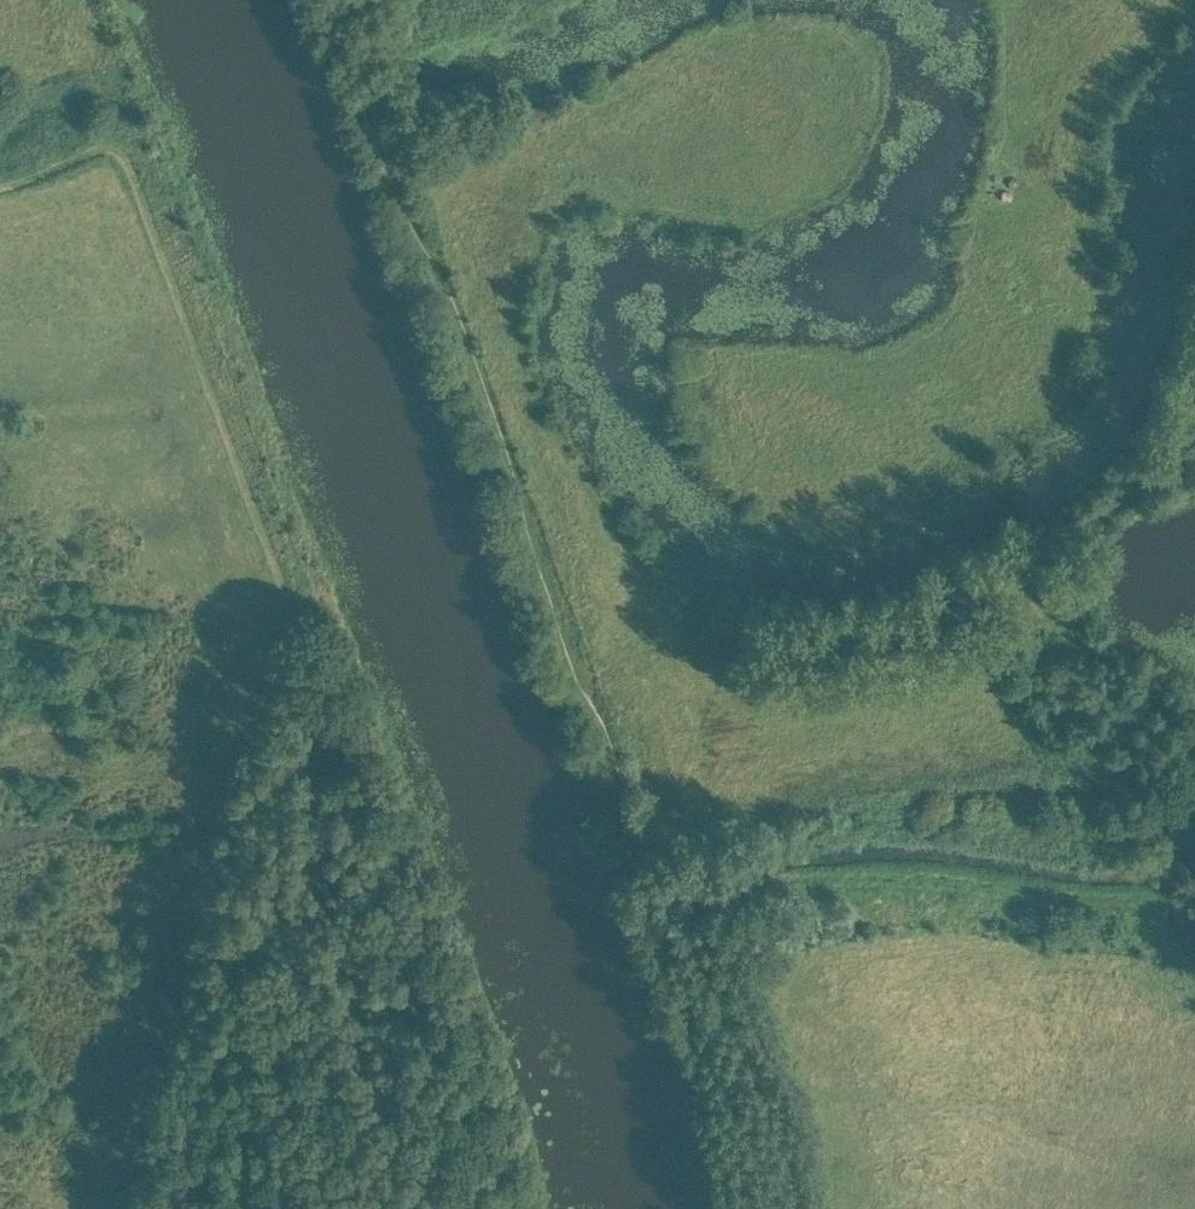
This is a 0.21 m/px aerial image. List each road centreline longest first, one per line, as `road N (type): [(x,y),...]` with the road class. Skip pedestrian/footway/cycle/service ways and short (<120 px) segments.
road 1 (track): [(1194,356),(1161,440),(1057,582)]
road 2 (track): [(1057,582),(1138,679)]

